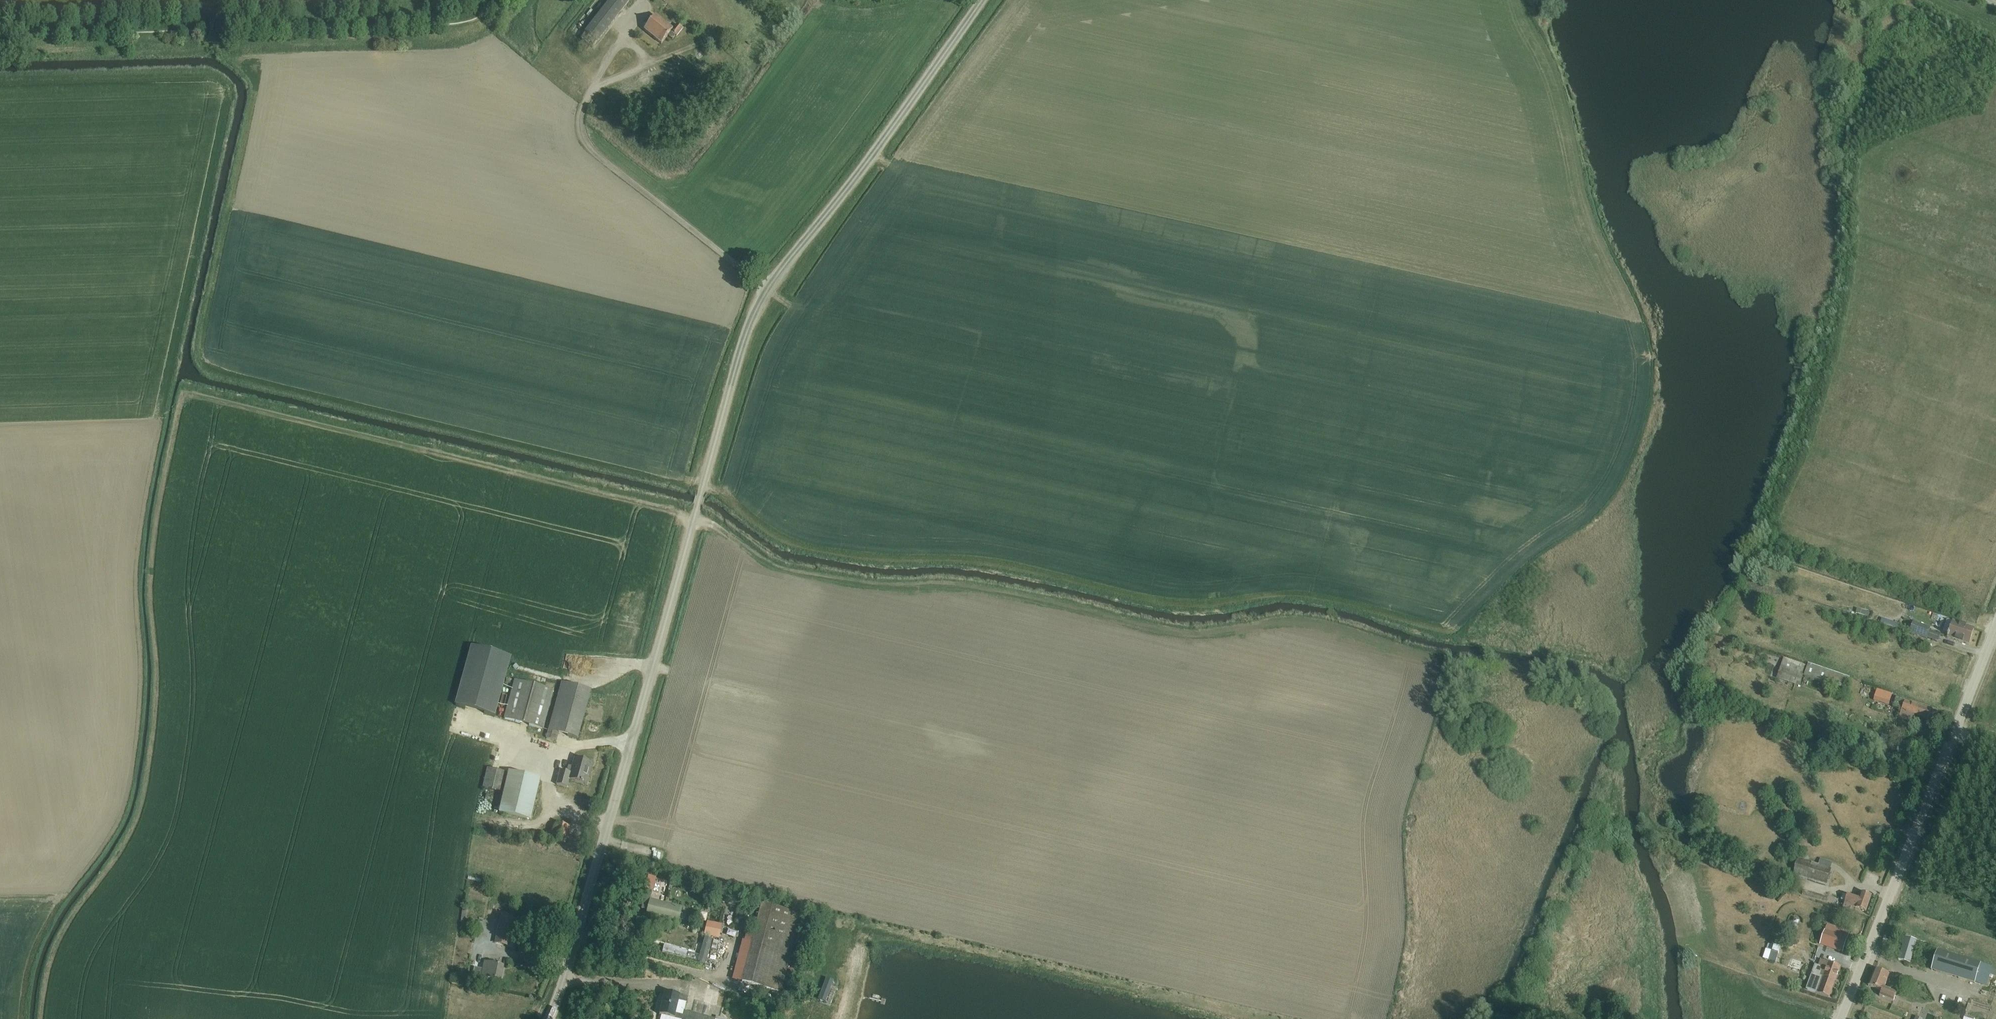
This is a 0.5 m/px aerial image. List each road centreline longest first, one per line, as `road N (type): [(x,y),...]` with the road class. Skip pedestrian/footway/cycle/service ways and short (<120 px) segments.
road 1 (unclassified): [(550,1018),(750,323),(766,287),(982,0)]
road 2 (unclassified): [(1841,1018),(1995,628)]

